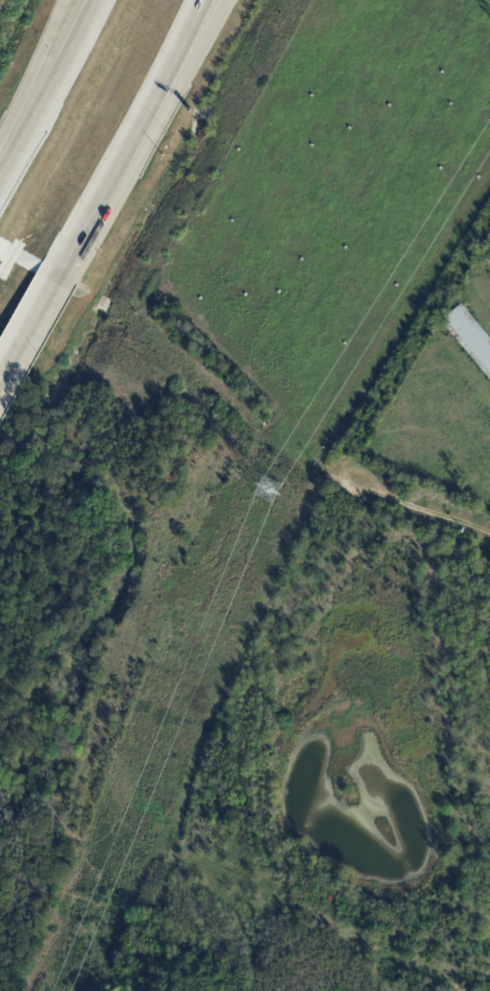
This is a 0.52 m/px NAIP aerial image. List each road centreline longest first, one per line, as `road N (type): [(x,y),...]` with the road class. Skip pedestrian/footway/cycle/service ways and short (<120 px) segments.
road 1 (motorway): [(95,0),(0,178)]
road 2 (motorway): [(66,269),(150,107)]
road 3 (motorway): [(61,0),(0,159)]
road 4 (track): [(489,537),(355,490)]
road 5 (motorway): [(0,387),(66,269)]
road 6 (motorway): [(150,107),(226,0)]

